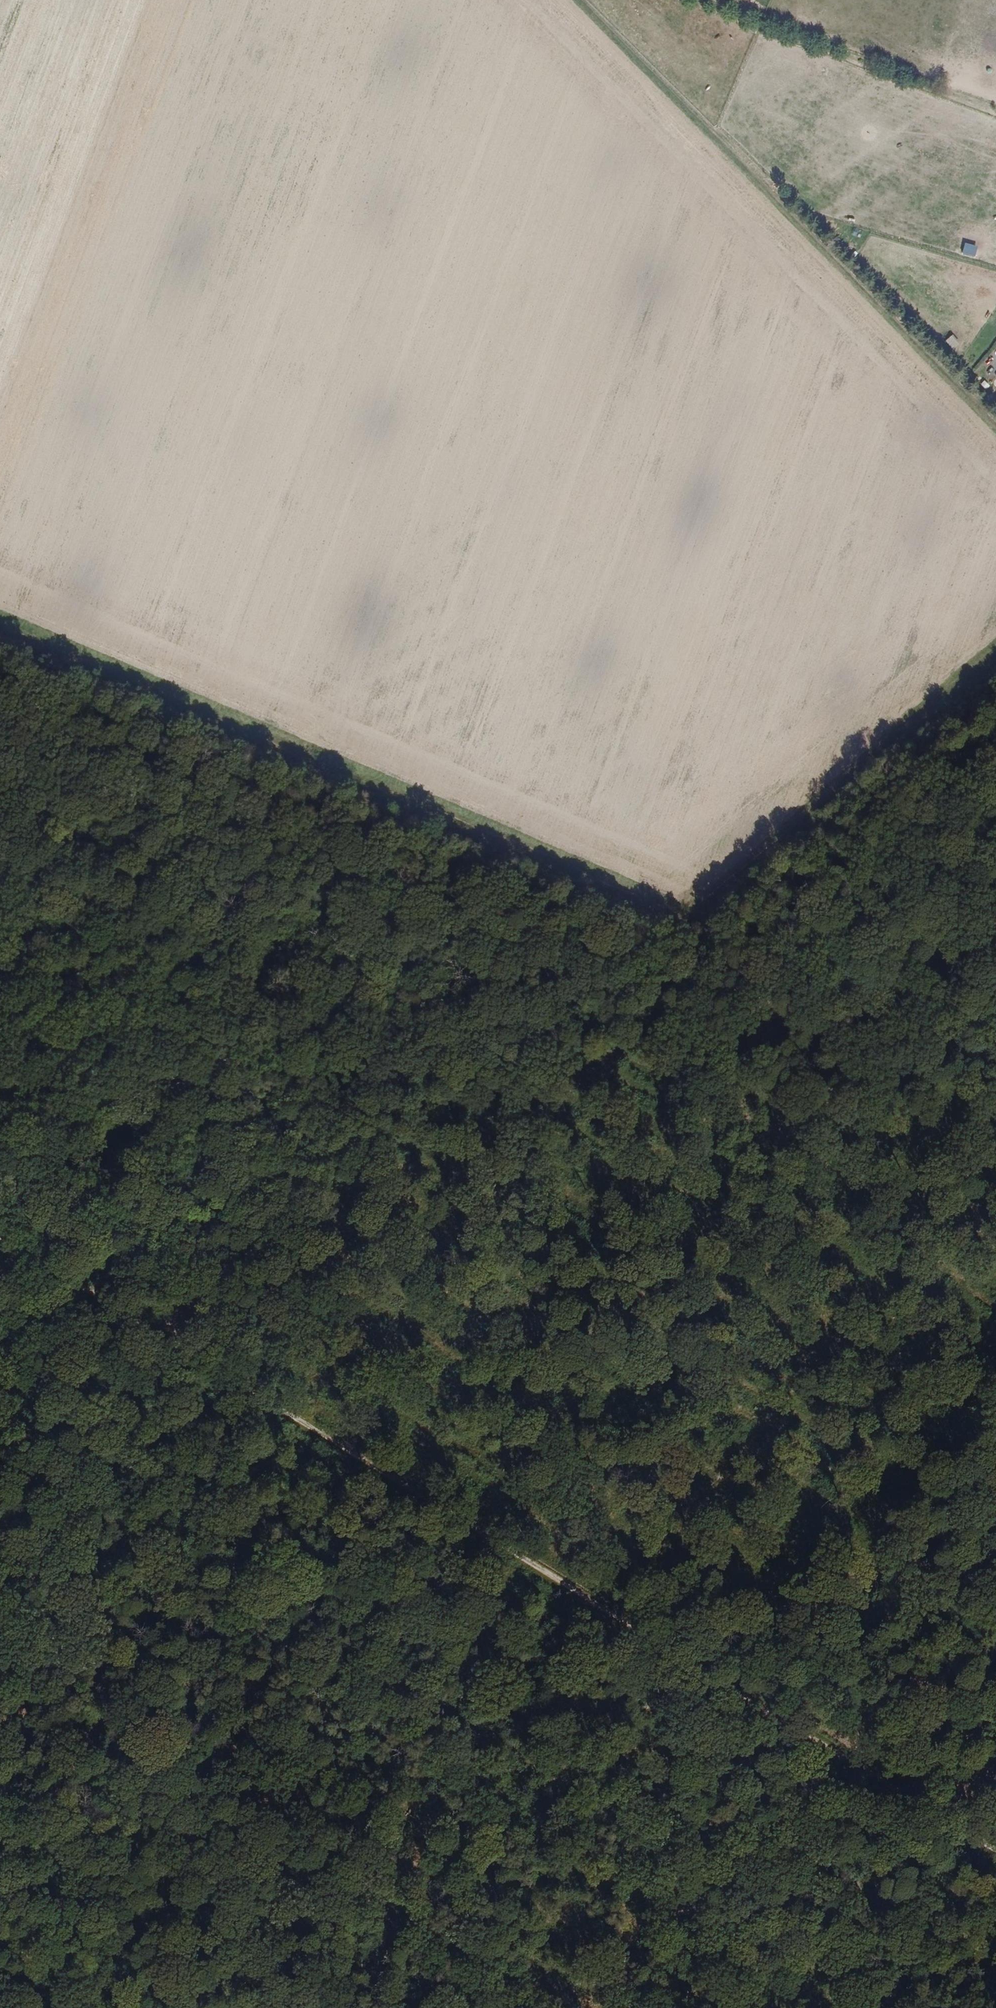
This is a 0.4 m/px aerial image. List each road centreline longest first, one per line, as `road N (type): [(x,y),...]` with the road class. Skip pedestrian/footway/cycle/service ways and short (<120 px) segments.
road 1 (track): [(82,1286),(995,1846)]
road 2 (track): [(995,422),(584,0)]

